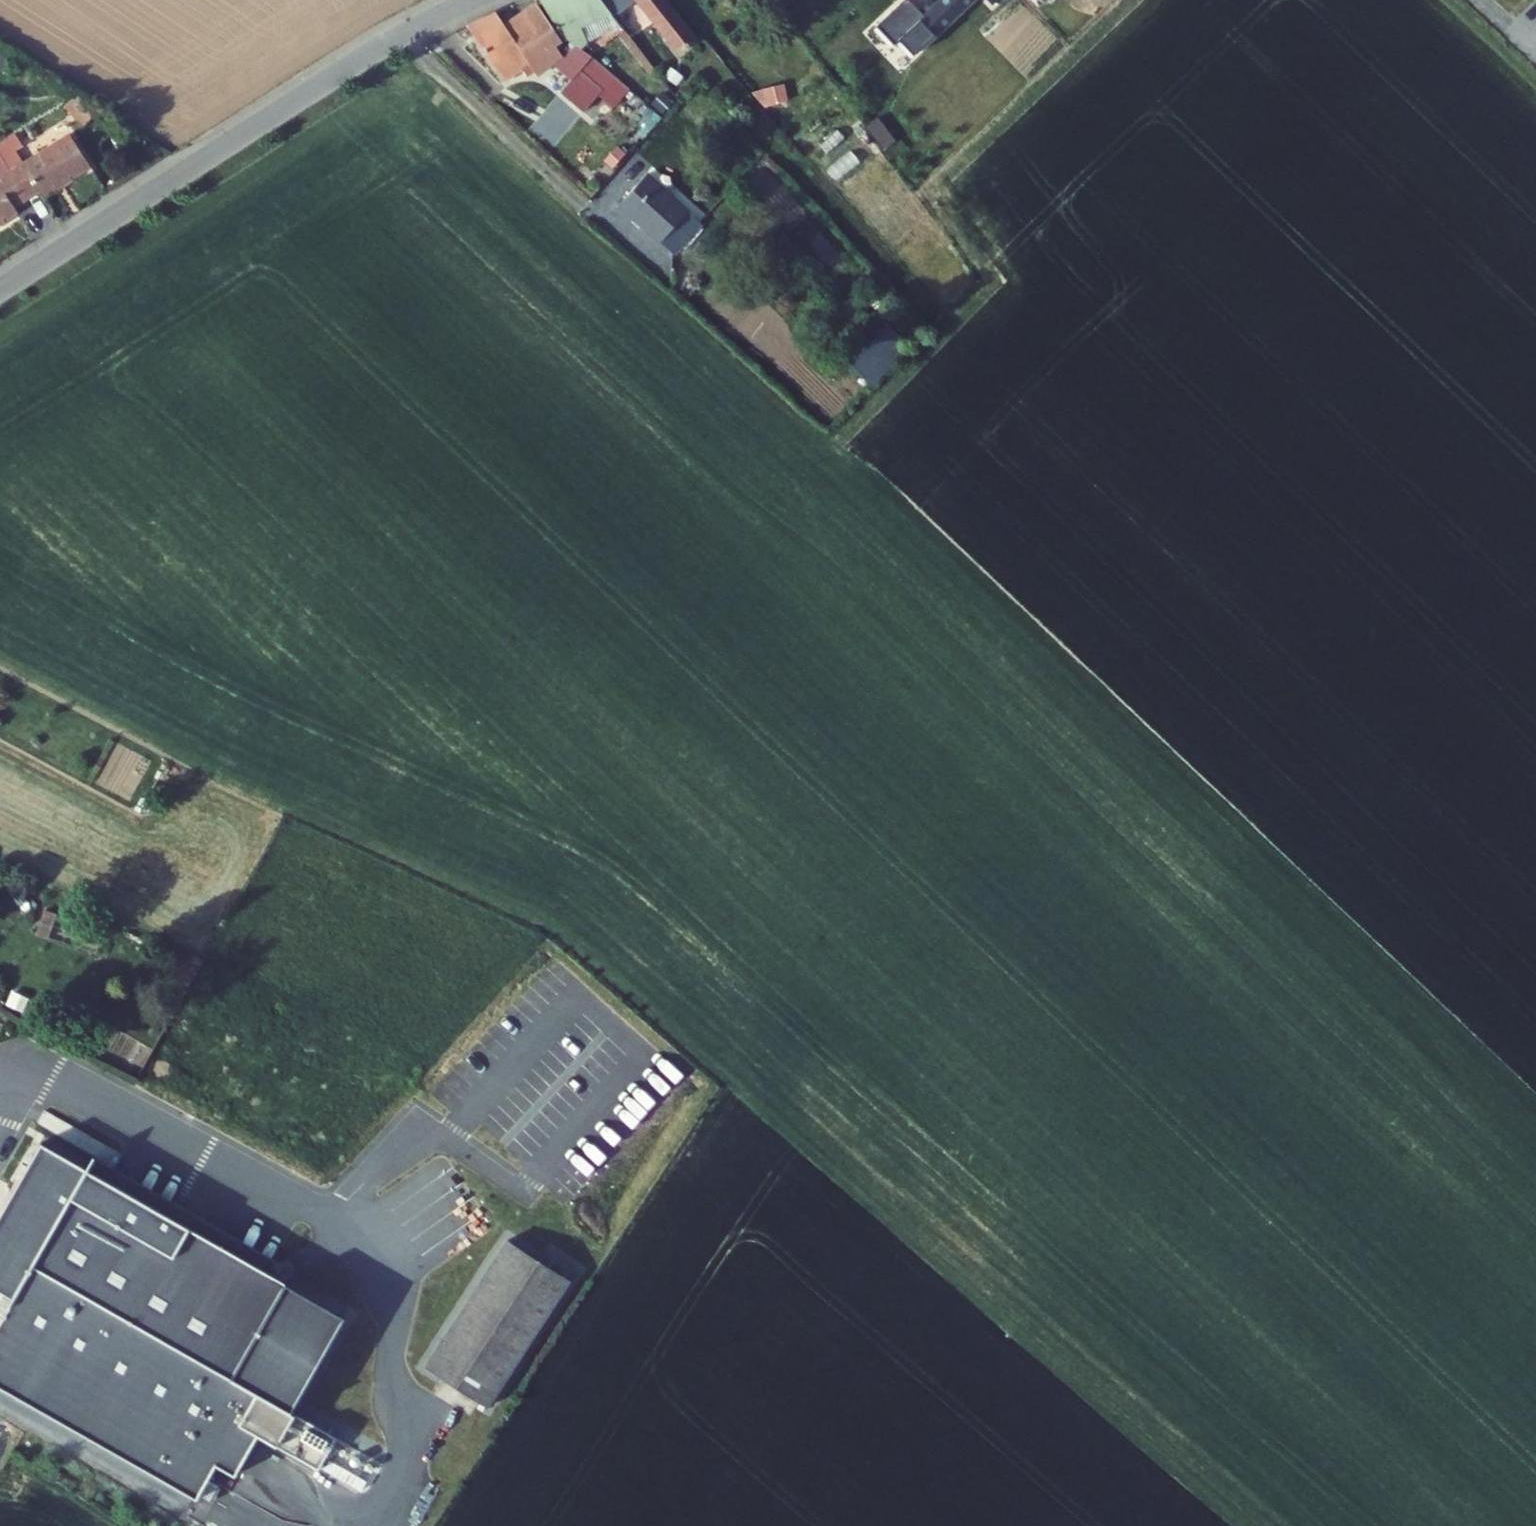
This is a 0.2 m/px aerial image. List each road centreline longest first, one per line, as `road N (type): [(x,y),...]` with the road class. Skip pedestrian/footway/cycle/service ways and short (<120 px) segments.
road 1 (residential): [(471,0),(390,39),(0,289)]

